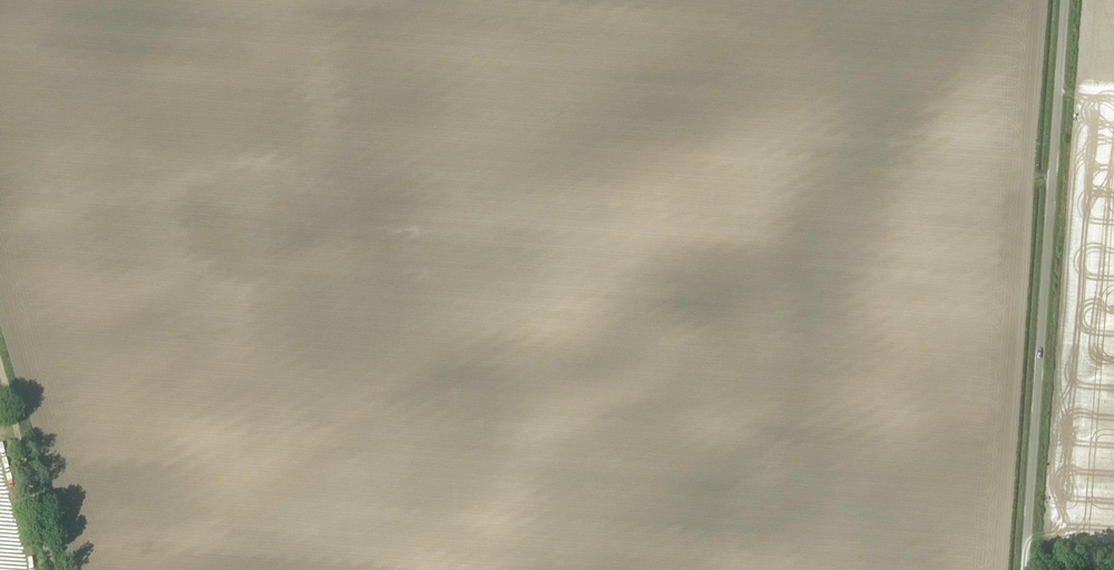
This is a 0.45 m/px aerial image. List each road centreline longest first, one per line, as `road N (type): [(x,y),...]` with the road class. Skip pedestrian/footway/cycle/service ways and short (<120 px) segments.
road 1 (unclassified): [(1024,569),(1062,0)]
road 2 (track): [(51,569),(0,373)]

